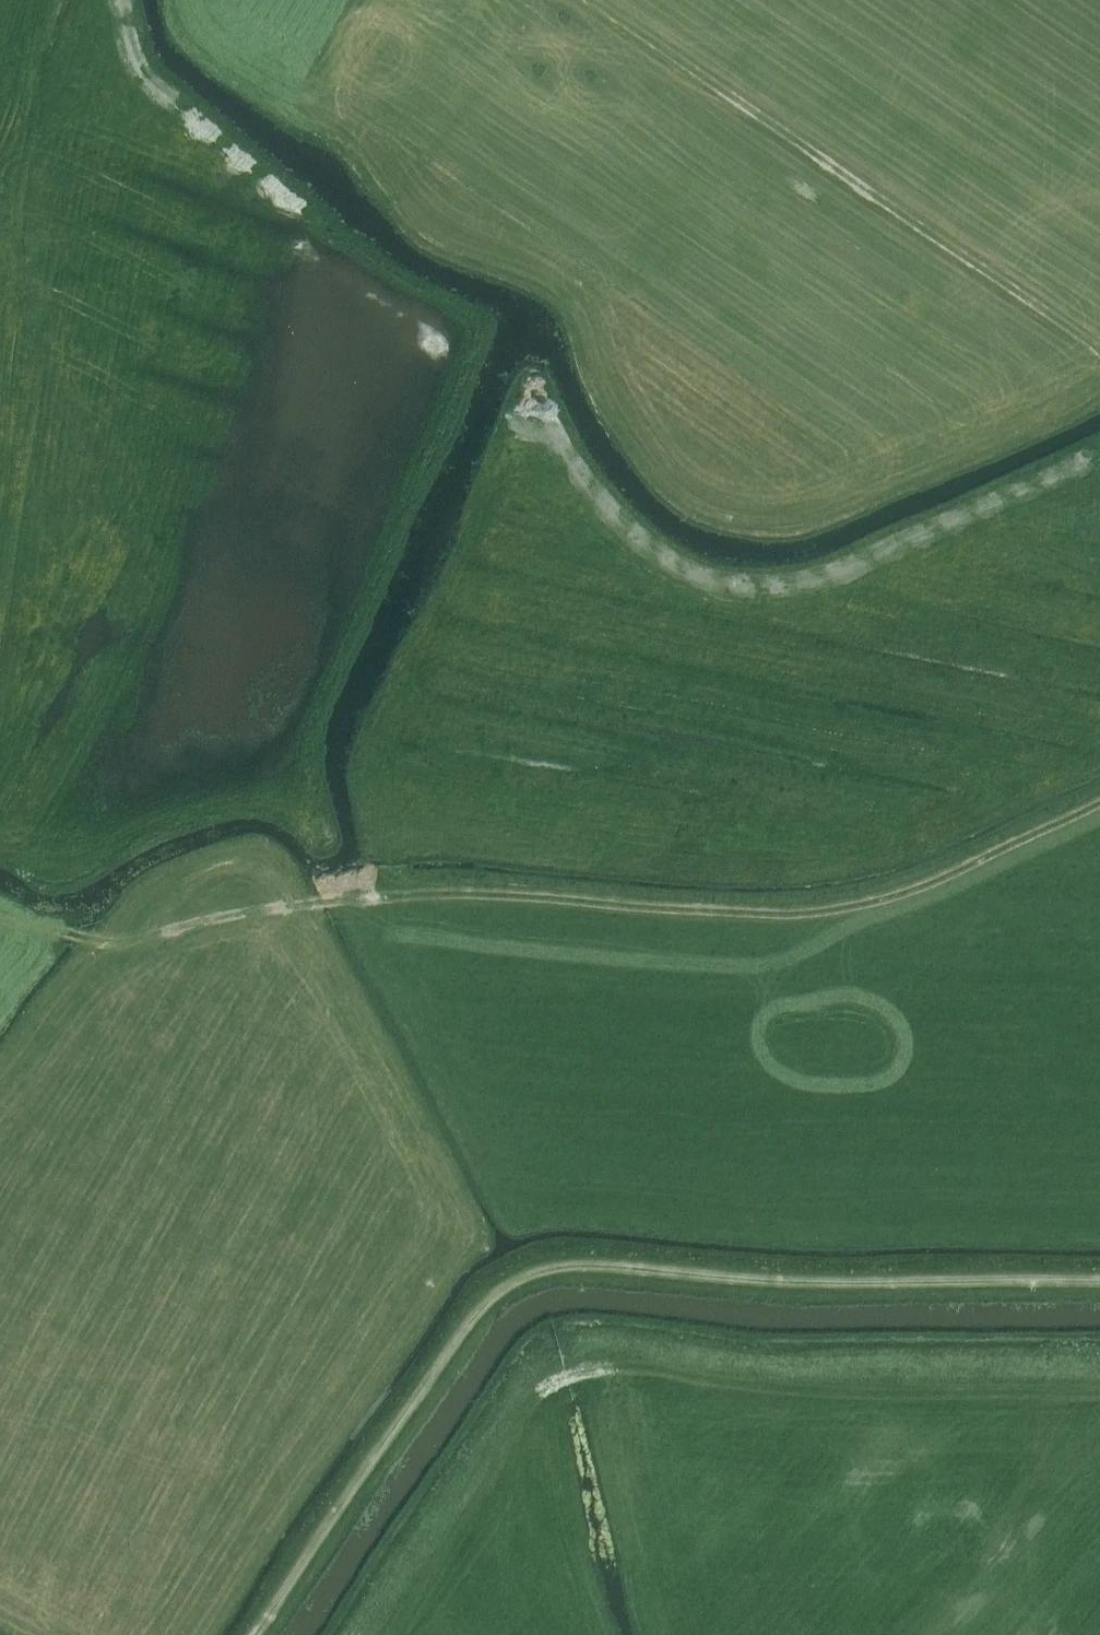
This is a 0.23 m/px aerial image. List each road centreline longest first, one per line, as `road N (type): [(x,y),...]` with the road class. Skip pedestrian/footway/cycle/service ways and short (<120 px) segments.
road 1 (track): [(257,1634),(471,1319),(527,1276),(595,1265),(823,1282),(1099,1280)]

